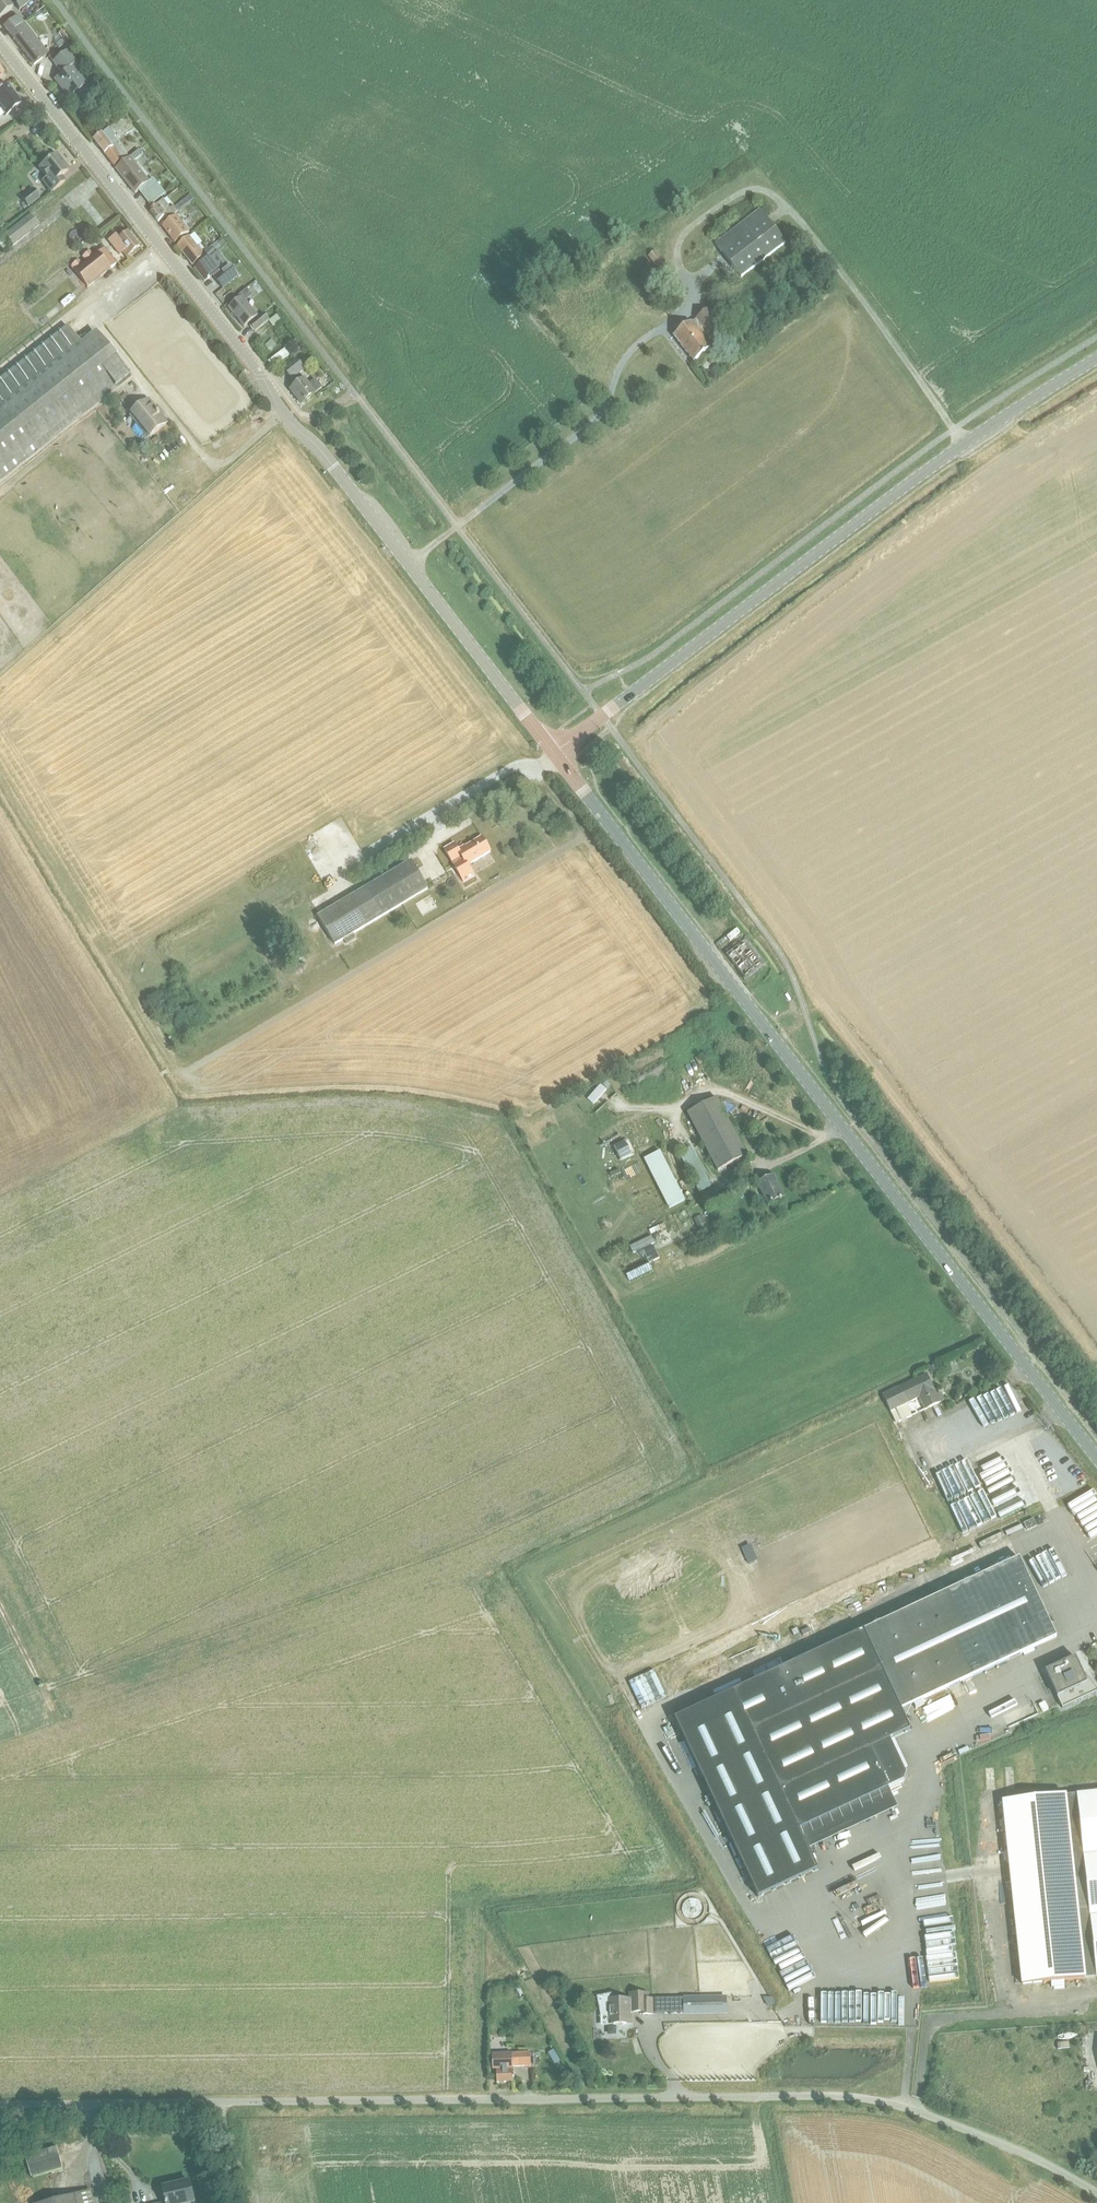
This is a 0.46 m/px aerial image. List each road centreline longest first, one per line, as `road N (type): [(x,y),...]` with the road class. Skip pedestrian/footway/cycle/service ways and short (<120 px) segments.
road 1 (unclassified): [(1096,2193),(965,2130),(847,2097),(0,2104)]
road 2 (secondary): [(1096,1460),(555,754)]
road 3 (secondary): [(555,754),(1096,368)]
road 4 (secondary): [(555,754),(158,244)]
road 5 (track): [(82,305),(209,463),(228,463),(283,414)]
road 6 (secondary): [(158,244),(0,45)]
road 7 (track): [(622,1109),(675,1109),(718,1090),(827,1138)]
road 8 (residential): [(158,244),(0,370)]
road 9 (track): [(844,1129),(728,1186)]
road 10 (track): [(0,1608),(55,1717)]

